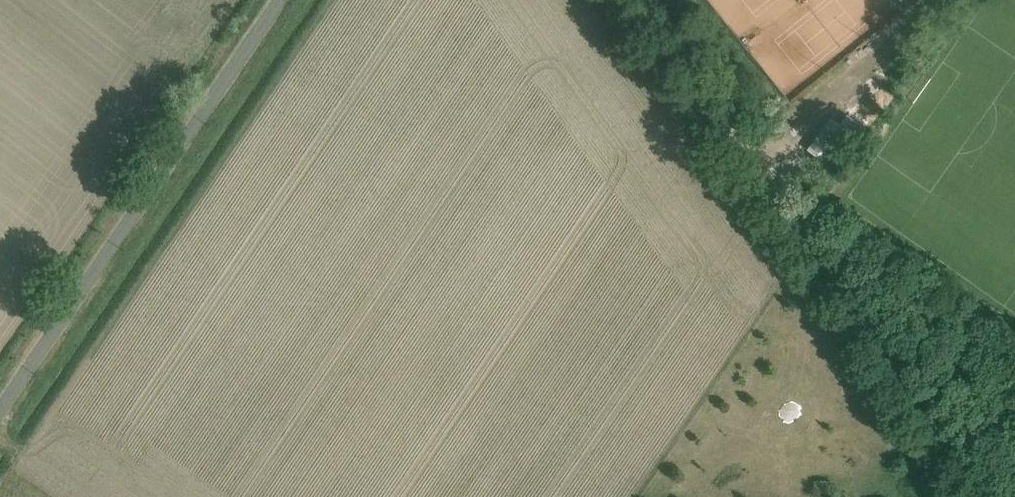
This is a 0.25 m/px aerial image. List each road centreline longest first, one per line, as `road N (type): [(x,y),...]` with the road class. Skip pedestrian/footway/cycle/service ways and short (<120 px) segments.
road 1 (track): [(641,0),(990,496)]
road 2 (unclassified): [(0,411),(279,0)]

